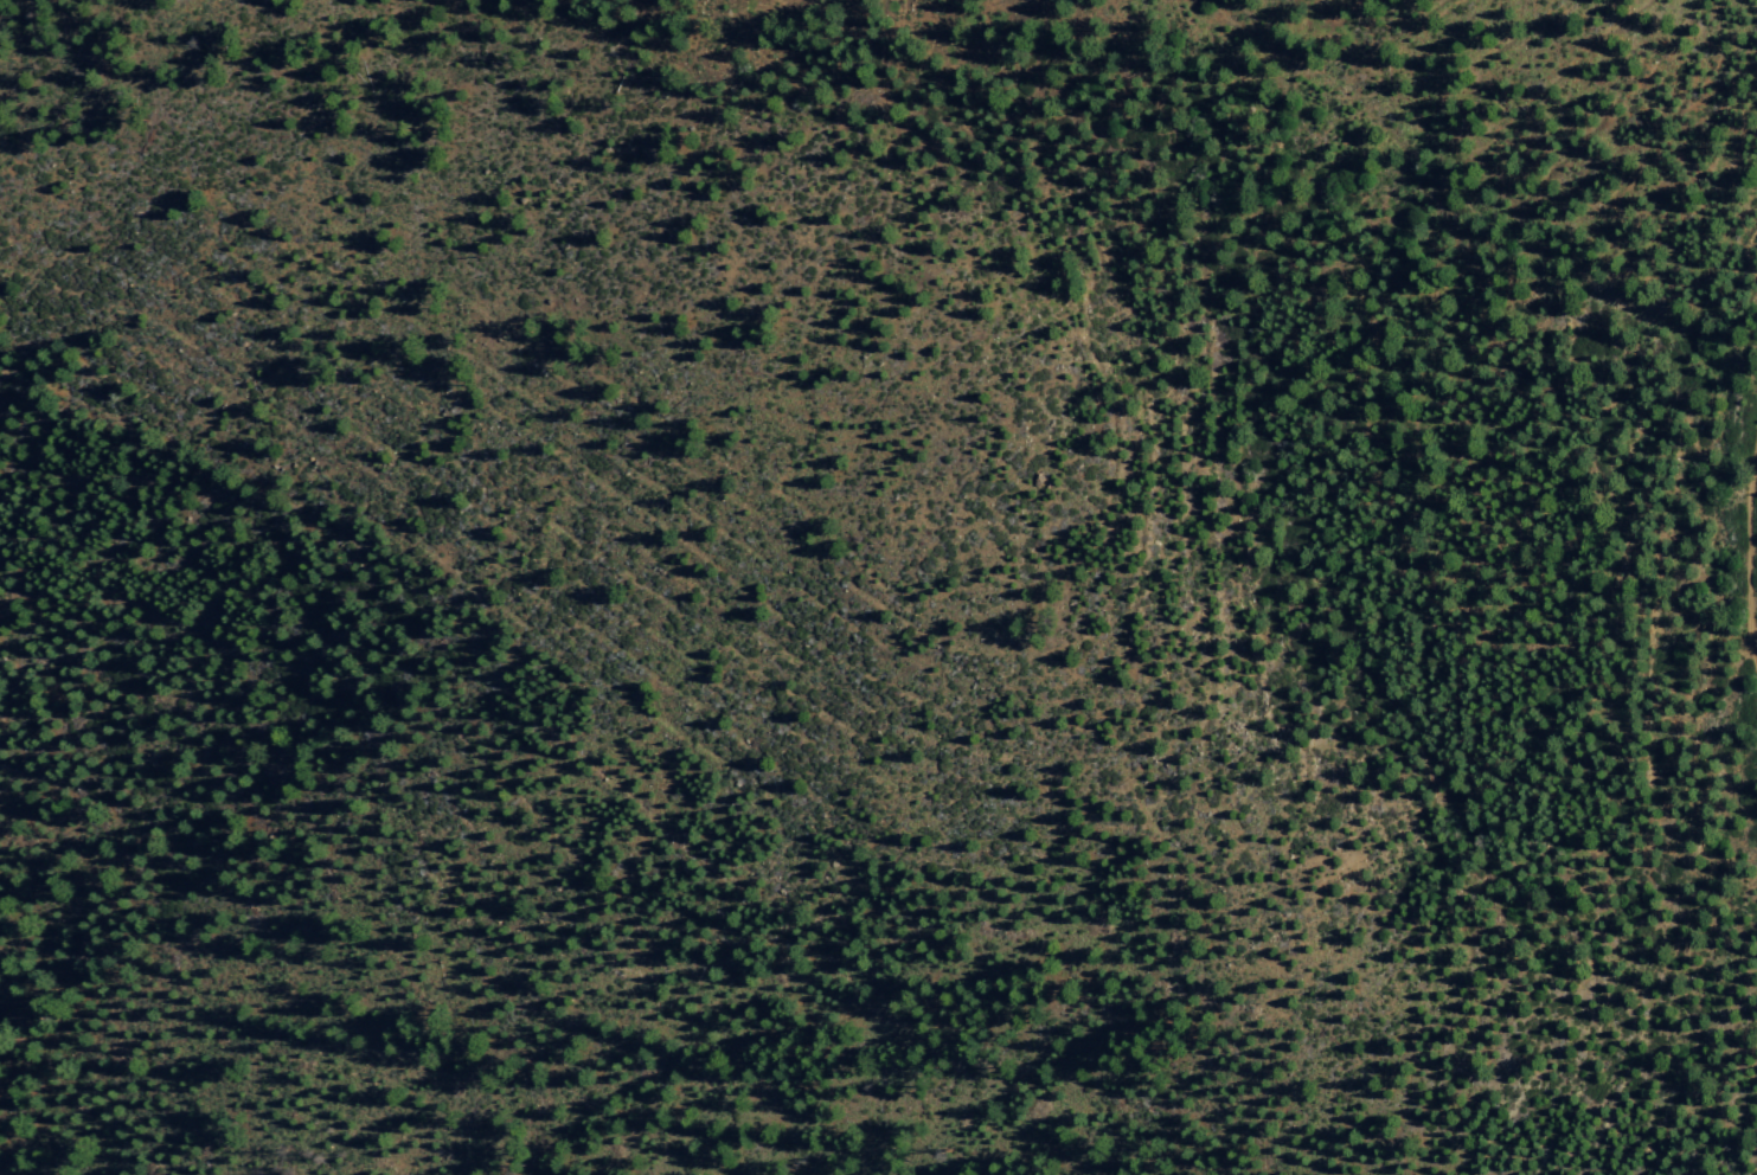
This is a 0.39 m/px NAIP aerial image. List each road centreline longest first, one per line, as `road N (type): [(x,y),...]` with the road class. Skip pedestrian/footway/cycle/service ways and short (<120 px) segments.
road 1 (track): [(1756,634),(1756,478)]

